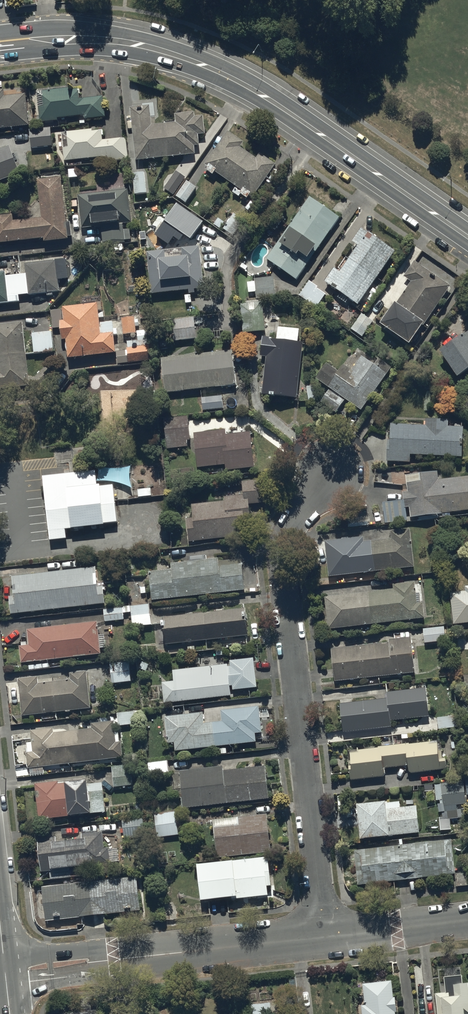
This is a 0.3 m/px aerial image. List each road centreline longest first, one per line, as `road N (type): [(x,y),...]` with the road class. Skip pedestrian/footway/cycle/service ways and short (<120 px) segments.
road 1 (secondary): [(0,46),(119,42),(213,69),(467,237)]
road 2 (residential): [(325,934),(285,557),(299,519),(331,473)]
road 3 (tertiary): [(5,972),(325,934)]
road 4 (tertiary): [(325,934),(467,918)]

